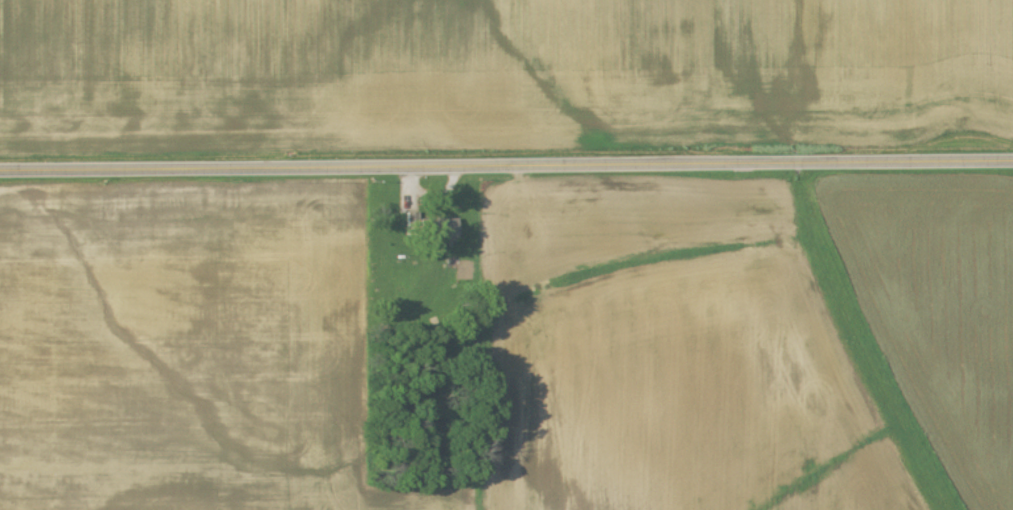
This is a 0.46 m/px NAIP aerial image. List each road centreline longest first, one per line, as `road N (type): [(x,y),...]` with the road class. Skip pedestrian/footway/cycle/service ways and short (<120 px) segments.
road 1 (secondary): [(0,170),(1012,161)]

